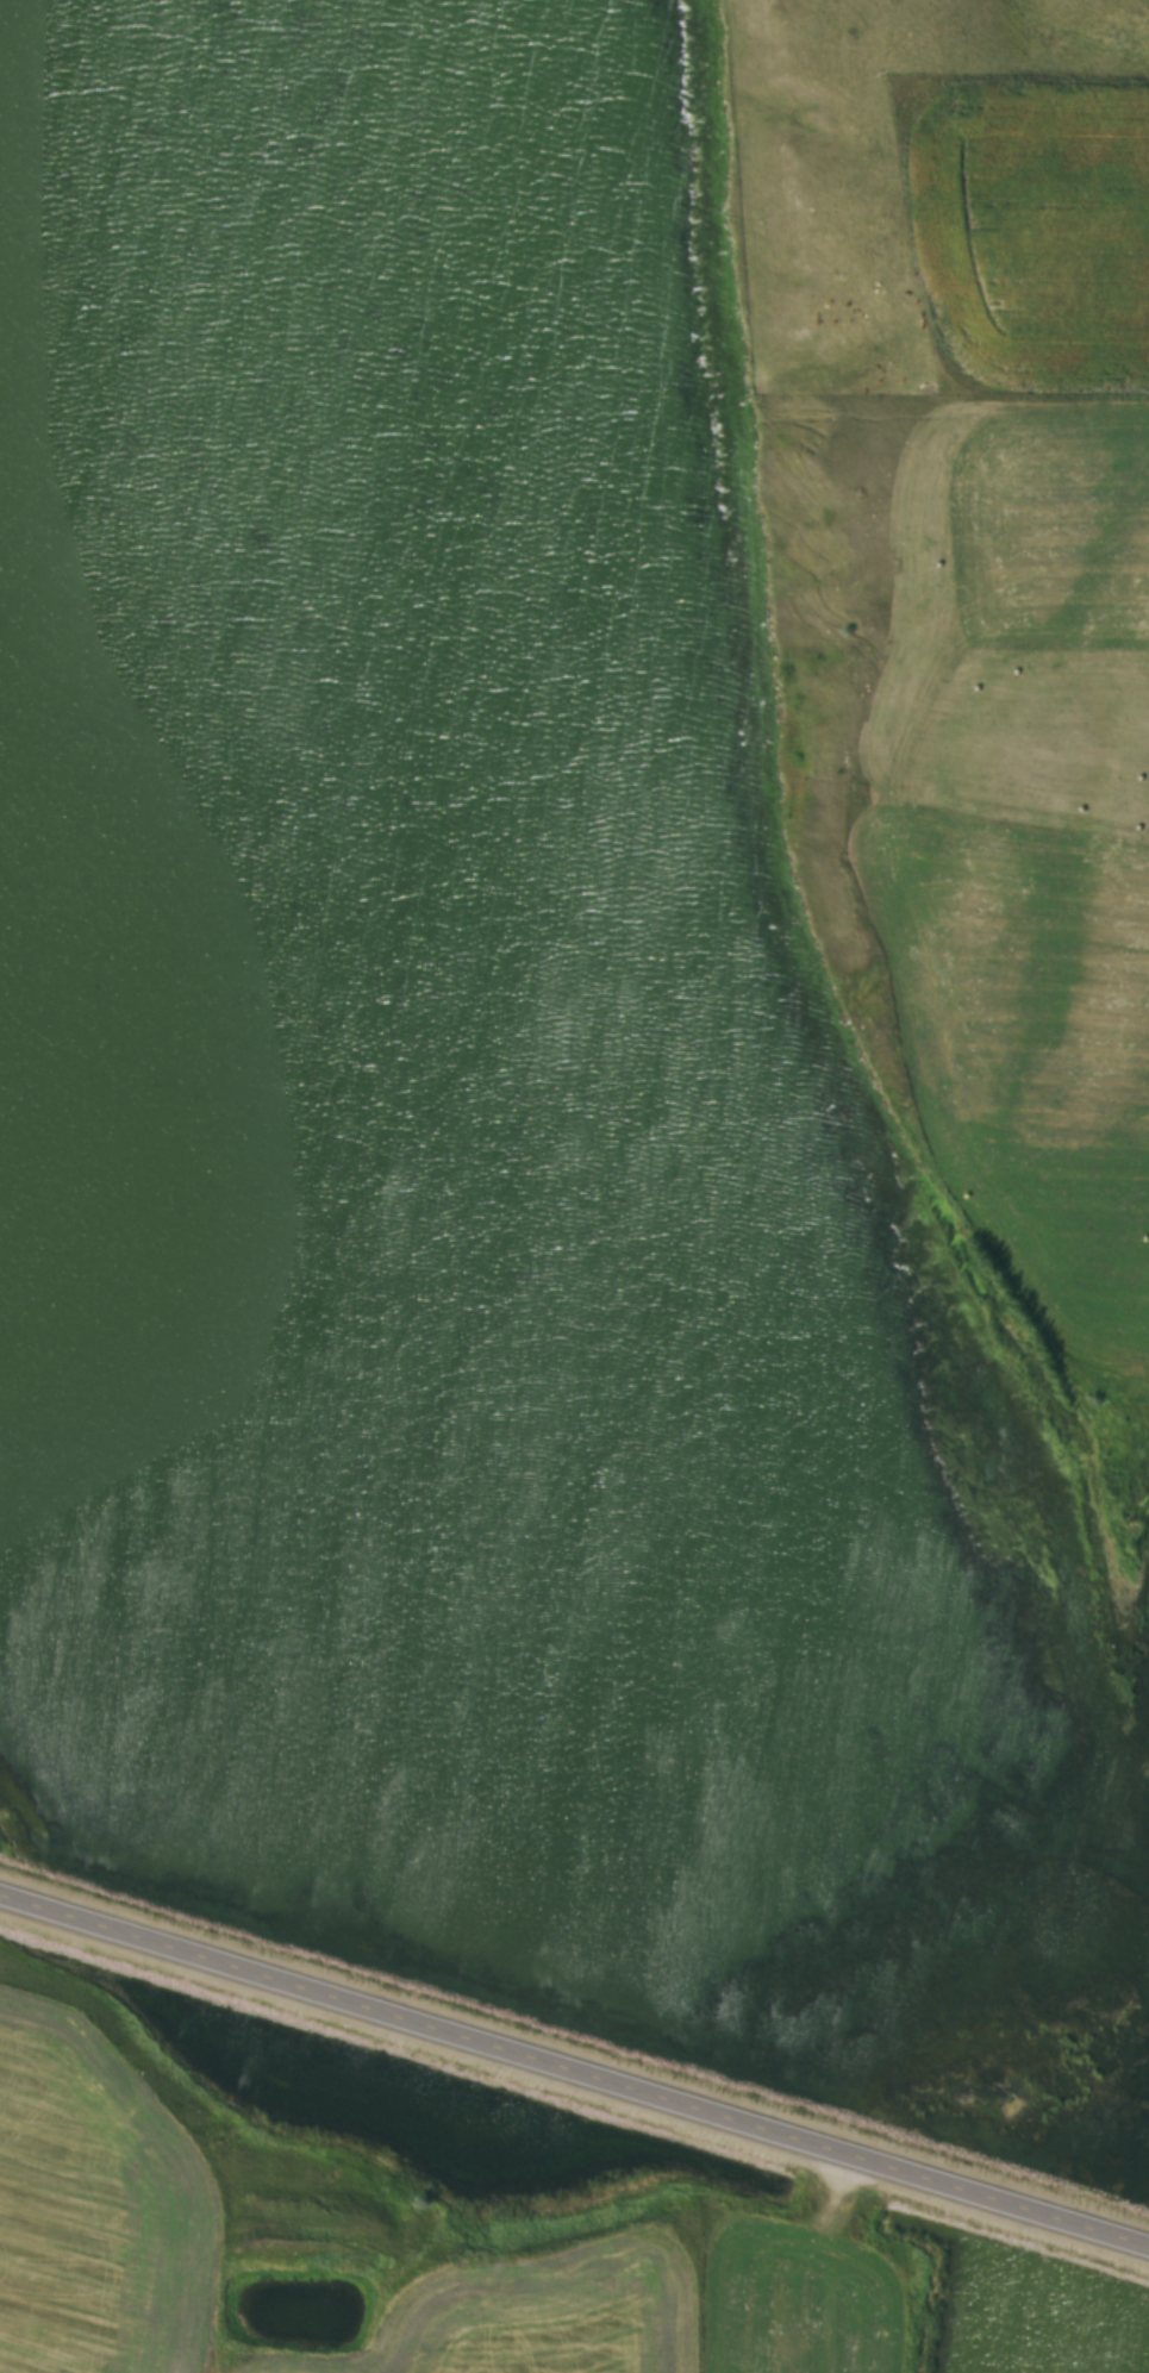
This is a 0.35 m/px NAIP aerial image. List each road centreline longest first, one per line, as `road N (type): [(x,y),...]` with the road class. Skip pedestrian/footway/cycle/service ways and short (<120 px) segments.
road 1 (secondary): [(0,1900),(1148,2249)]

